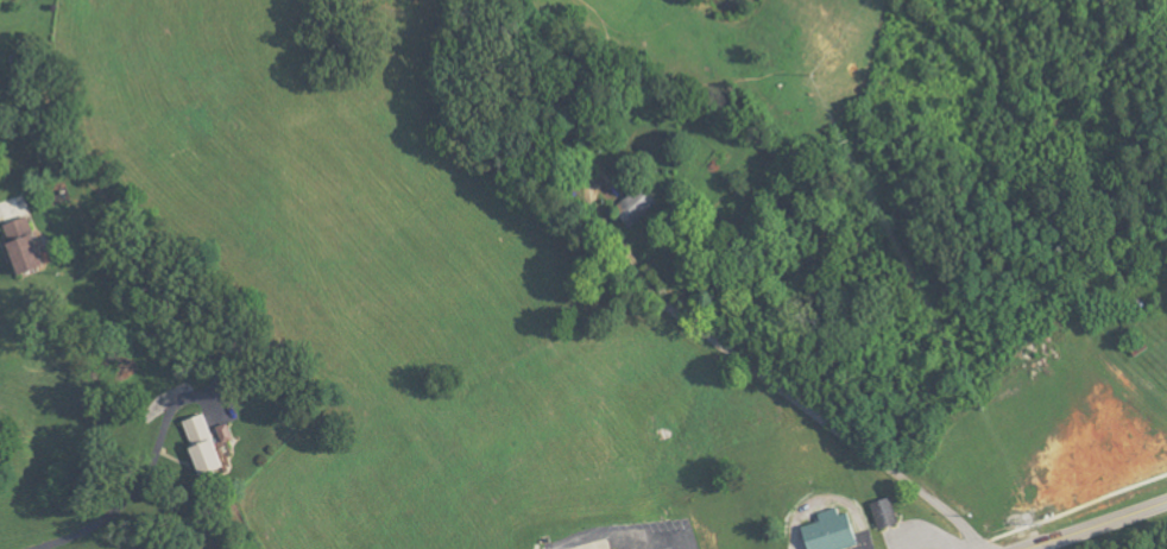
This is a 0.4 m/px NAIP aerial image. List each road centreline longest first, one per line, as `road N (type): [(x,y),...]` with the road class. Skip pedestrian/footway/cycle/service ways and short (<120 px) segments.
road 1 (residential): [(982,548),(934,501),(676,315),(635,263)]
road 2 (primary): [(1032,548),(1166,503)]

